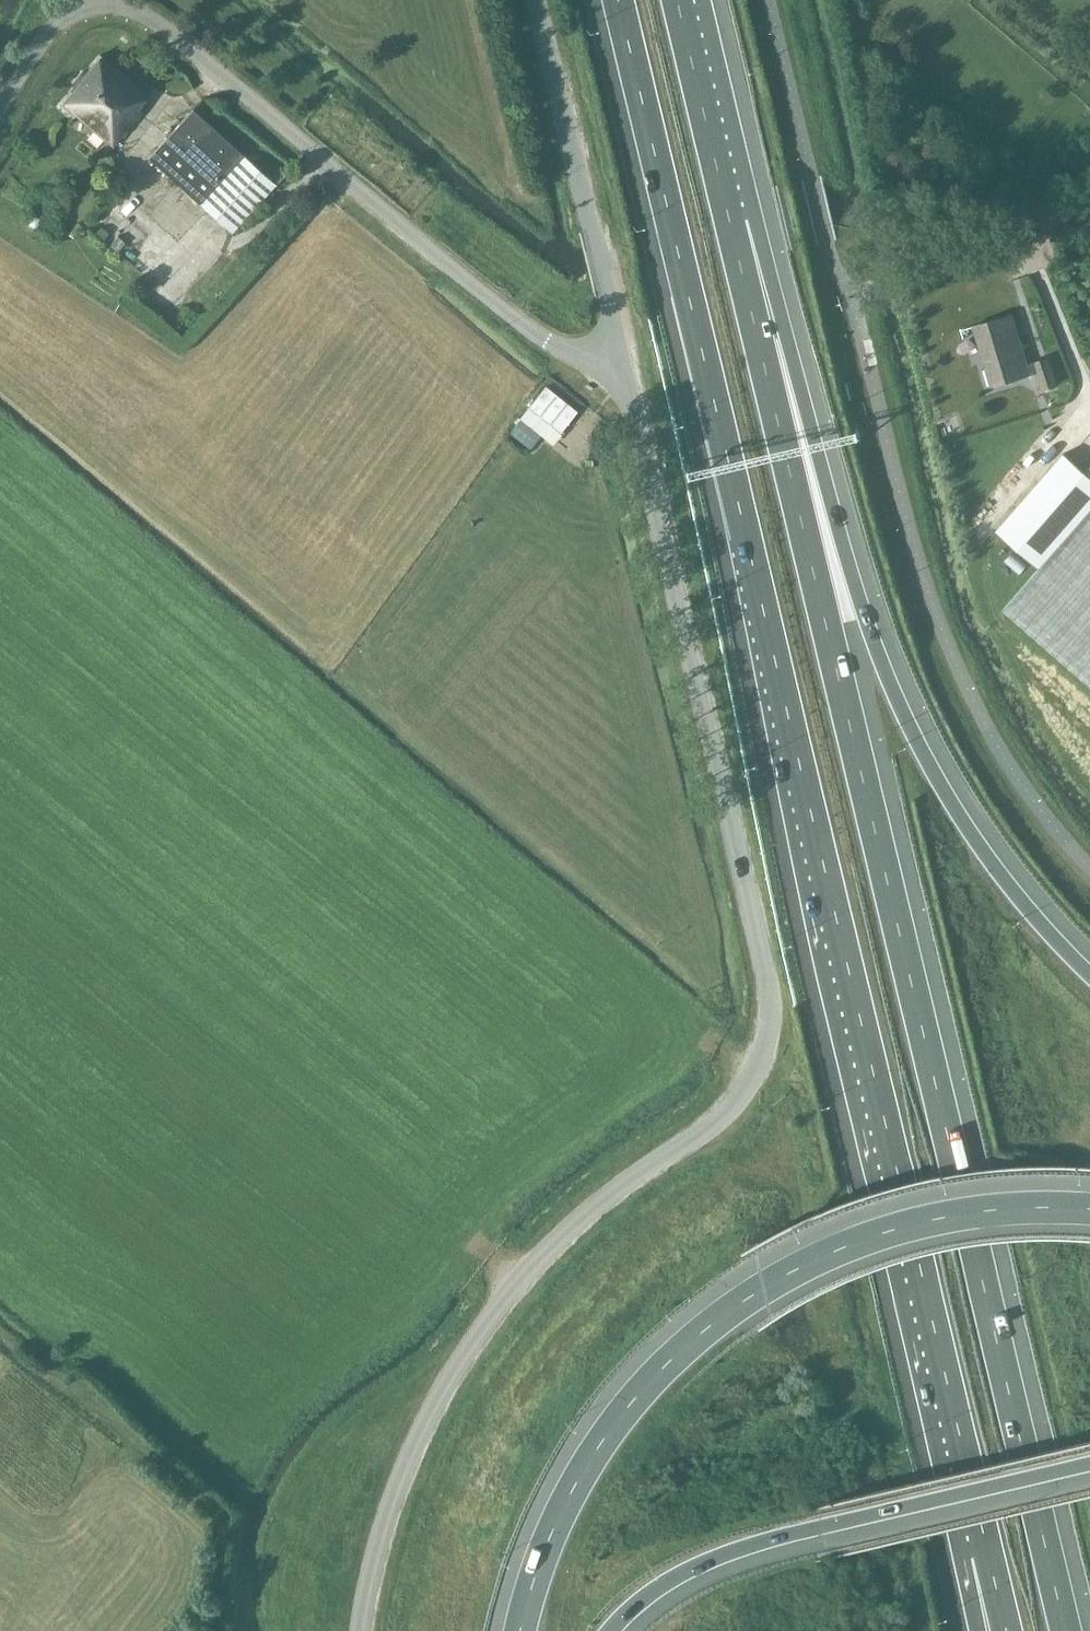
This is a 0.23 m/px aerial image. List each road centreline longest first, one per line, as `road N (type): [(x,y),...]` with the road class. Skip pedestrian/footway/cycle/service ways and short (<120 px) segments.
road 1 (motorway): [(620,0),(987,1548)]
road 2 (motorway): [(1067,1630),(731,217)]
road 3 (unclassified): [(363,1630),(409,1455),(473,1346),(565,1234),(742,1095),(769,1038),(763,952),(624,364)]
road 4 (motorway): [(1089,964),(977,833),(919,733),(891,663),(794,333),(731,217)]
road 5 (unclassified): [(0,112),(65,15),(100,6),(148,14),(549,343),(624,364)]
road 6 (motorway): [(1089,1207),(986,1209),(893,1229),(804,1265),(728,1311),(638,1396),(590,1463),(552,1536),(521,1630)]
road 7 (motorway): [(614,1630),(674,1580),(730,1552),(1089,1464)]
road 8 (unclassified): [(624,364),(536,0)]
road 9 (unclassified): [(852,302),(1089,198)]
road 10 (motorway): [(731,217),(679,0)]

